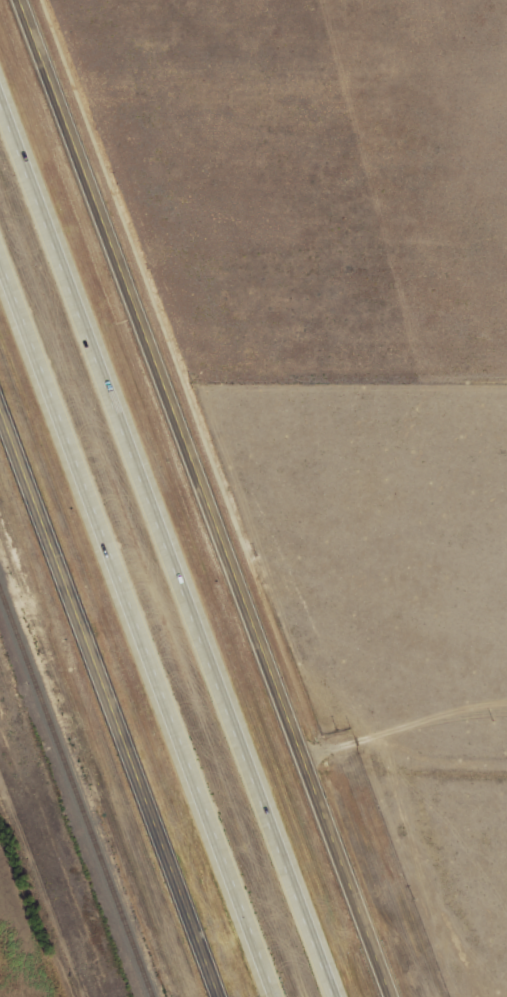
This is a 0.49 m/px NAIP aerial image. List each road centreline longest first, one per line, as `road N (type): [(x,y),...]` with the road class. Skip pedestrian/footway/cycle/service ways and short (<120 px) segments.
road 1 (tertiary): [(393,996),(22,0)]
road 2 (motorway): [(336,996),(0,96)]
road 3 (motorway): [(0,259),(274,996)]
road 4 (tertiary): [(0,401),(220,996)]

